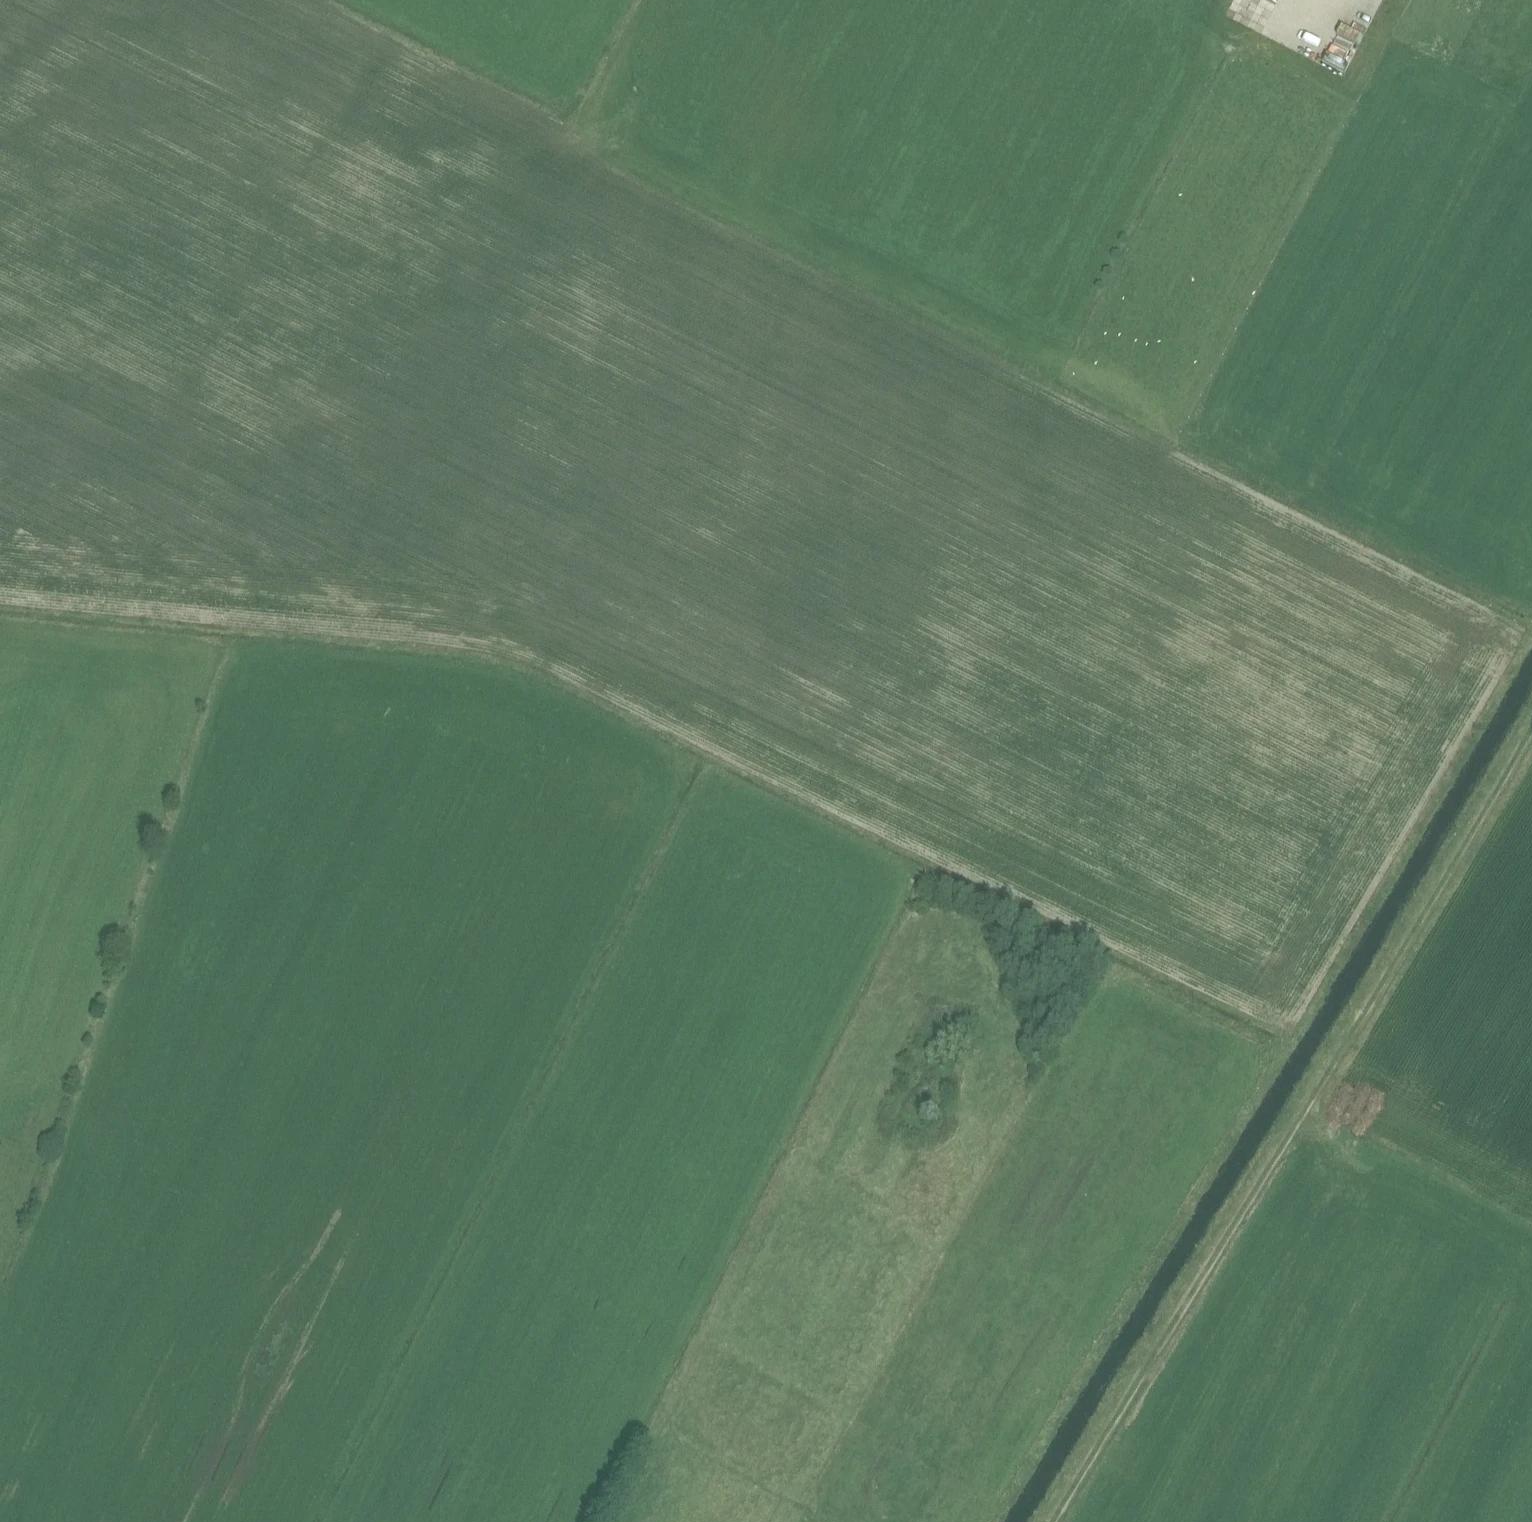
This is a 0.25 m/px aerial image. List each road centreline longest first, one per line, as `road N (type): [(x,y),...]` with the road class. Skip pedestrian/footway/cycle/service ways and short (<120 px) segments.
road 1 (track): [(1051,1521),(1531,735)]

